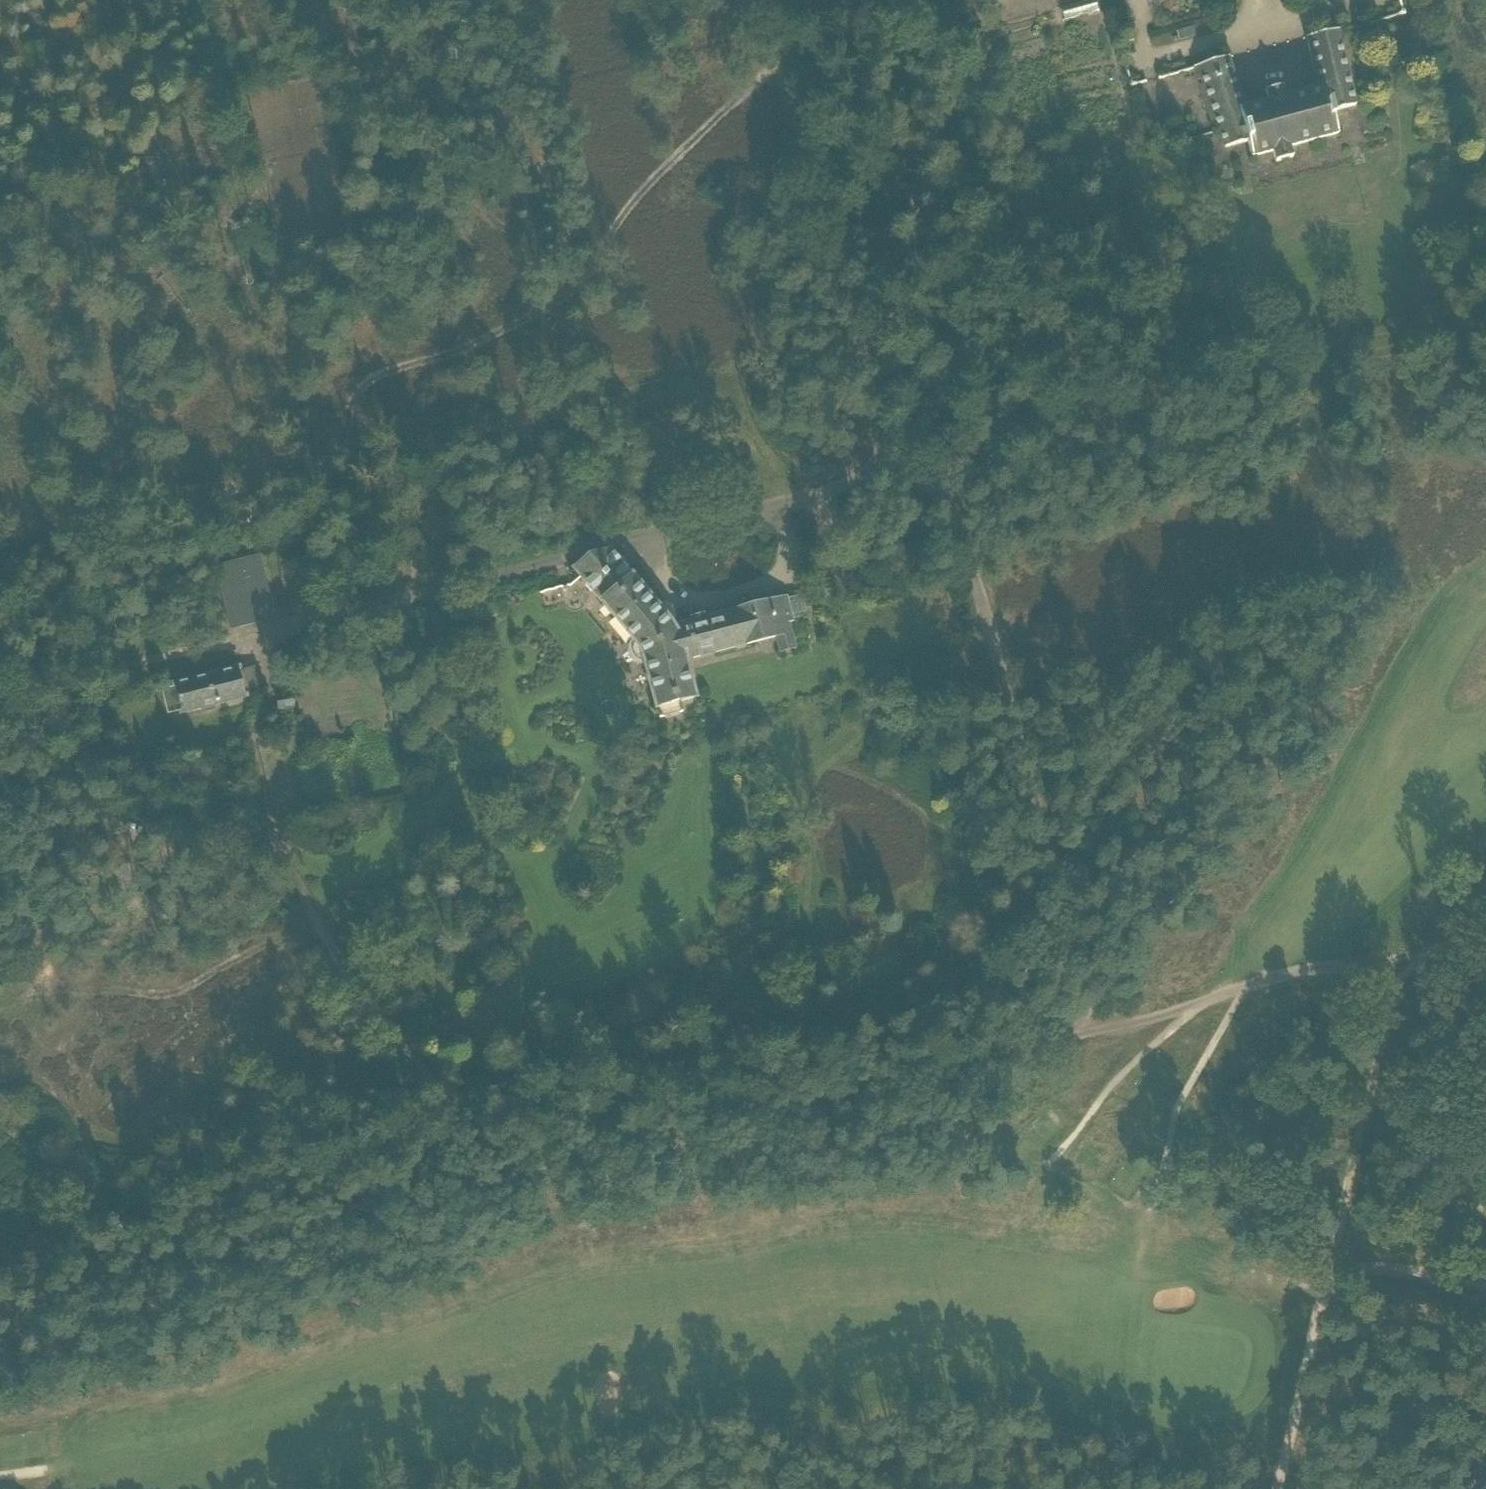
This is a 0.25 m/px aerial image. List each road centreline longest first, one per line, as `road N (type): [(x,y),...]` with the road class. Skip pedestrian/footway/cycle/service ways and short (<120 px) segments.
road 1 (track): [(0,541),(340,459),(360,389),(563,296),(649,185),(784,61)]
road 2 (track): [(1397,961),(1280,1488)]
road 3 (track): [(1063,1037),(1485,937)]
road 4 (track): [(1485,1220),(1374,1084)]
road 5 (track): [(1339,1243),(1485,1295)]

